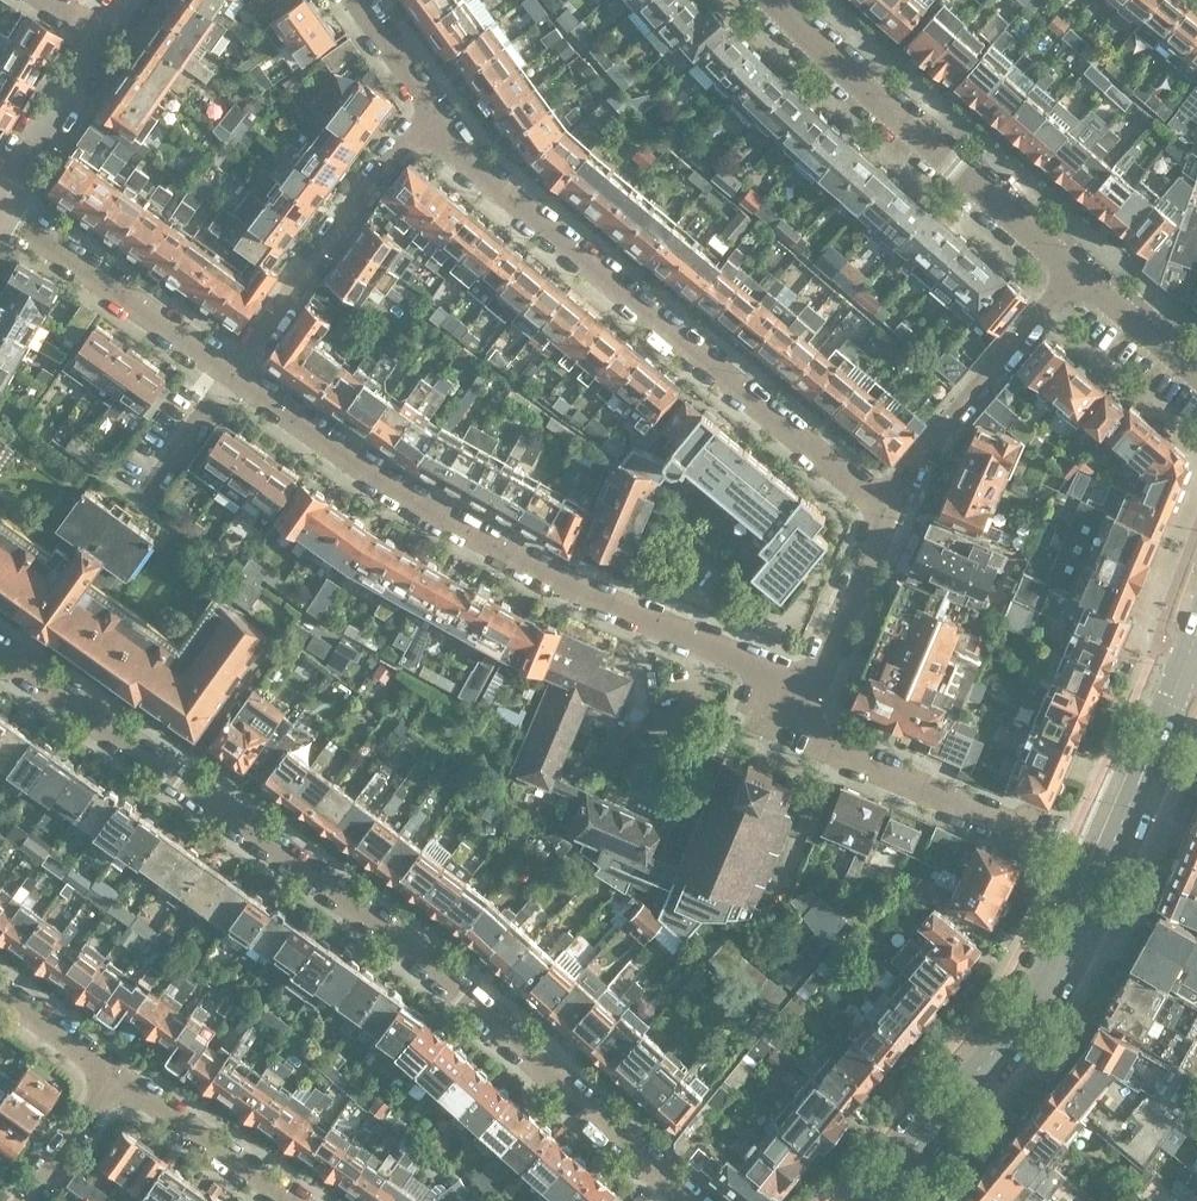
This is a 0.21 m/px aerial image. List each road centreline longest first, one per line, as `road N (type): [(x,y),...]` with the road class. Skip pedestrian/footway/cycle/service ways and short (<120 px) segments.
road 1 (residential): [(0,651),(447,977),(695,1200)]
road 2 (residential): [(807,686),(587,595),(389,488),(234,374)]
road 3 (secondary): [(867,1200),(1043,992),(1190,656)]
road 4 (residential): [(884,510),(496,201),(425,101)]
road 5 (residential): [(1075,271),(771,0)]
road 6 (residential): [(1059,848),(791,731),(807,686)]
road 7 (residential): [(234,374),(425,101)]
road 8 (residential): [(884,510),(1075,271)]
road 9 (residential): [(234,374),(0,215)]
road 10 (residential): [(290,1200),(117,1074)]
road 11 (residential): [(0,207),(105,34)]
road 12 (residential): [(807,686),(884,510)]
road 13 (residential): [(1196,376),(1075,271)]
road 14 (residential): [(24,1200),(117,1074)]
road 15 (residential): [(117,1074),(0,992)]
road 16 (residential): [(152,475),(234,374)]
road 17 (residential): [(425,101),(353,0)]

